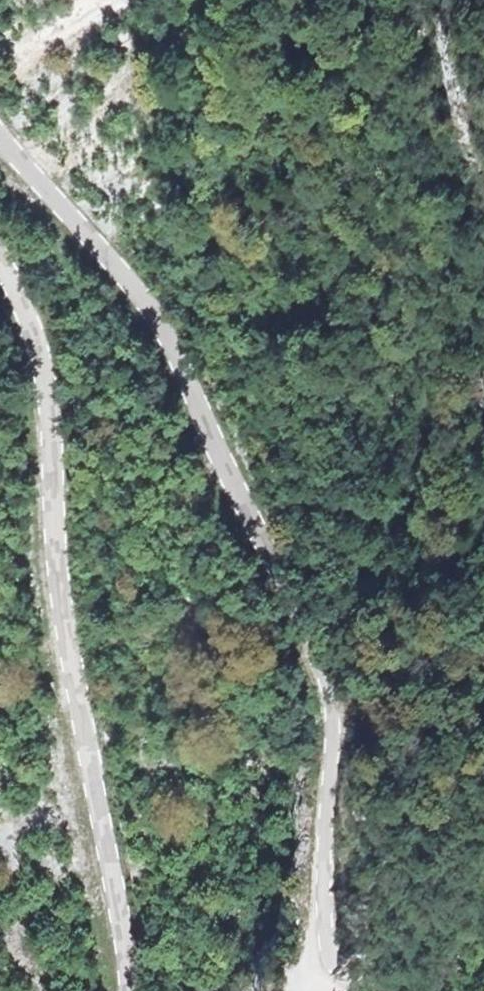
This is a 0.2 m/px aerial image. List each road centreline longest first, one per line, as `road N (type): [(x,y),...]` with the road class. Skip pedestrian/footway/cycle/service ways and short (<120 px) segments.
road 1 (unclassified): [(343,990),(314,942),(308,633),(153,311),(0,136)]
road 2 (unclassified): [(0,268),(33,339),(60,615),(131,990)]

